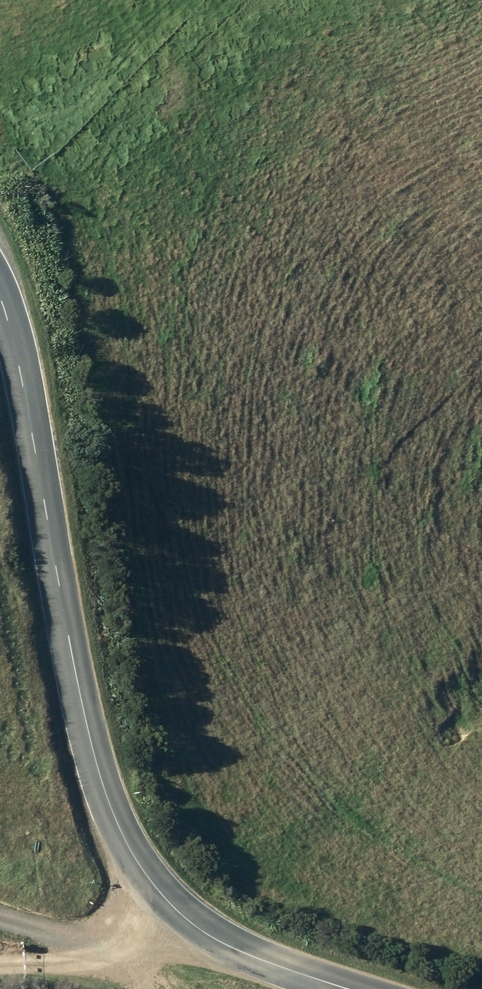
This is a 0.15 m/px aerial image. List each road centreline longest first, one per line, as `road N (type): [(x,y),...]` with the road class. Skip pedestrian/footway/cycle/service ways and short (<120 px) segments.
road 1 (tertiary): [(0,307),(103,798),(153,891)]
road 2 (track): [(44,161),(31,136),(44,105),(144,49),(191,0)]
road 3 (tertiary): [(153,891),(189,925),(251,960),(336,988)]
road 4 (unclassified): [(153,891),(76,933),(0,913)]

